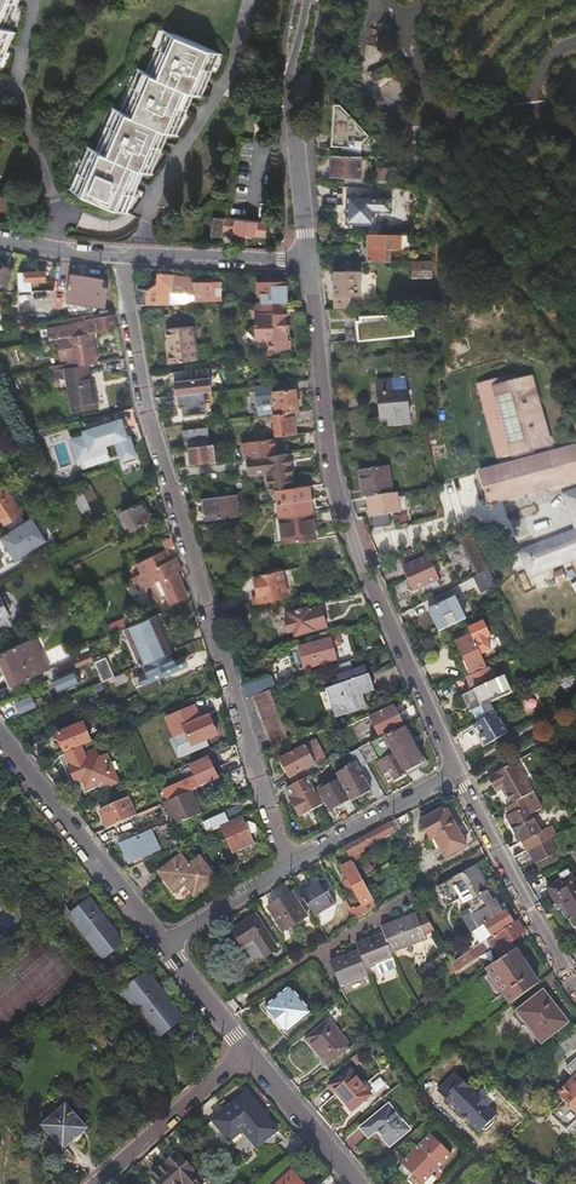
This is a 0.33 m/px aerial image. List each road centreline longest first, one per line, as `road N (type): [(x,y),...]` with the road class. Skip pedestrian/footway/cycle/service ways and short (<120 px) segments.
road 1 (residential): [(119,257),(142,393),(289,867)]
road 2 (residential): [(308,260),(329,464),(356,553),(457,773)]
road 3 (residential): [(0,735),(165,947)]
road 4 (residential): [(305,0),(292,81),(308,260)]
road 5 (residential): [(457,773),(575,990)]
road 6 (residential): [(96,1183),(245,1052)]
road 7 (residential): [(289,867),(457,773)]
road 8 (residential): [(119,257),(308,260)]
road 9 (residential): [(245,1052),(357,1183)]
road 10 (residential): [(165,947),(289,867)]
road 11 (residential): [(165,947),(245,1052)]
road 12 (residential): [(0,241),(119,257)]

